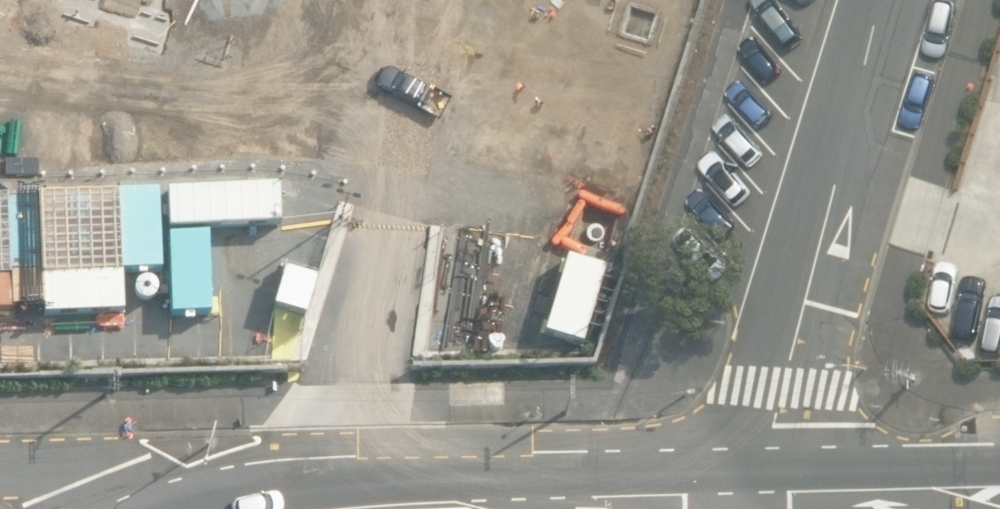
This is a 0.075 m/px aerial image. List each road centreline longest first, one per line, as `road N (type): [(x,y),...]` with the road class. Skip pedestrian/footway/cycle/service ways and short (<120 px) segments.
road 1 (residential): [(744,503),(775,426),(883,0)]
road 2 (secondary): [(182,503),(335,475),(440,472),(508,473),(685,503)]
road 3 (secondary): [(744,503),(999,496)]
road 4 (residential): [(0,465),(105,479),(182,503)]

